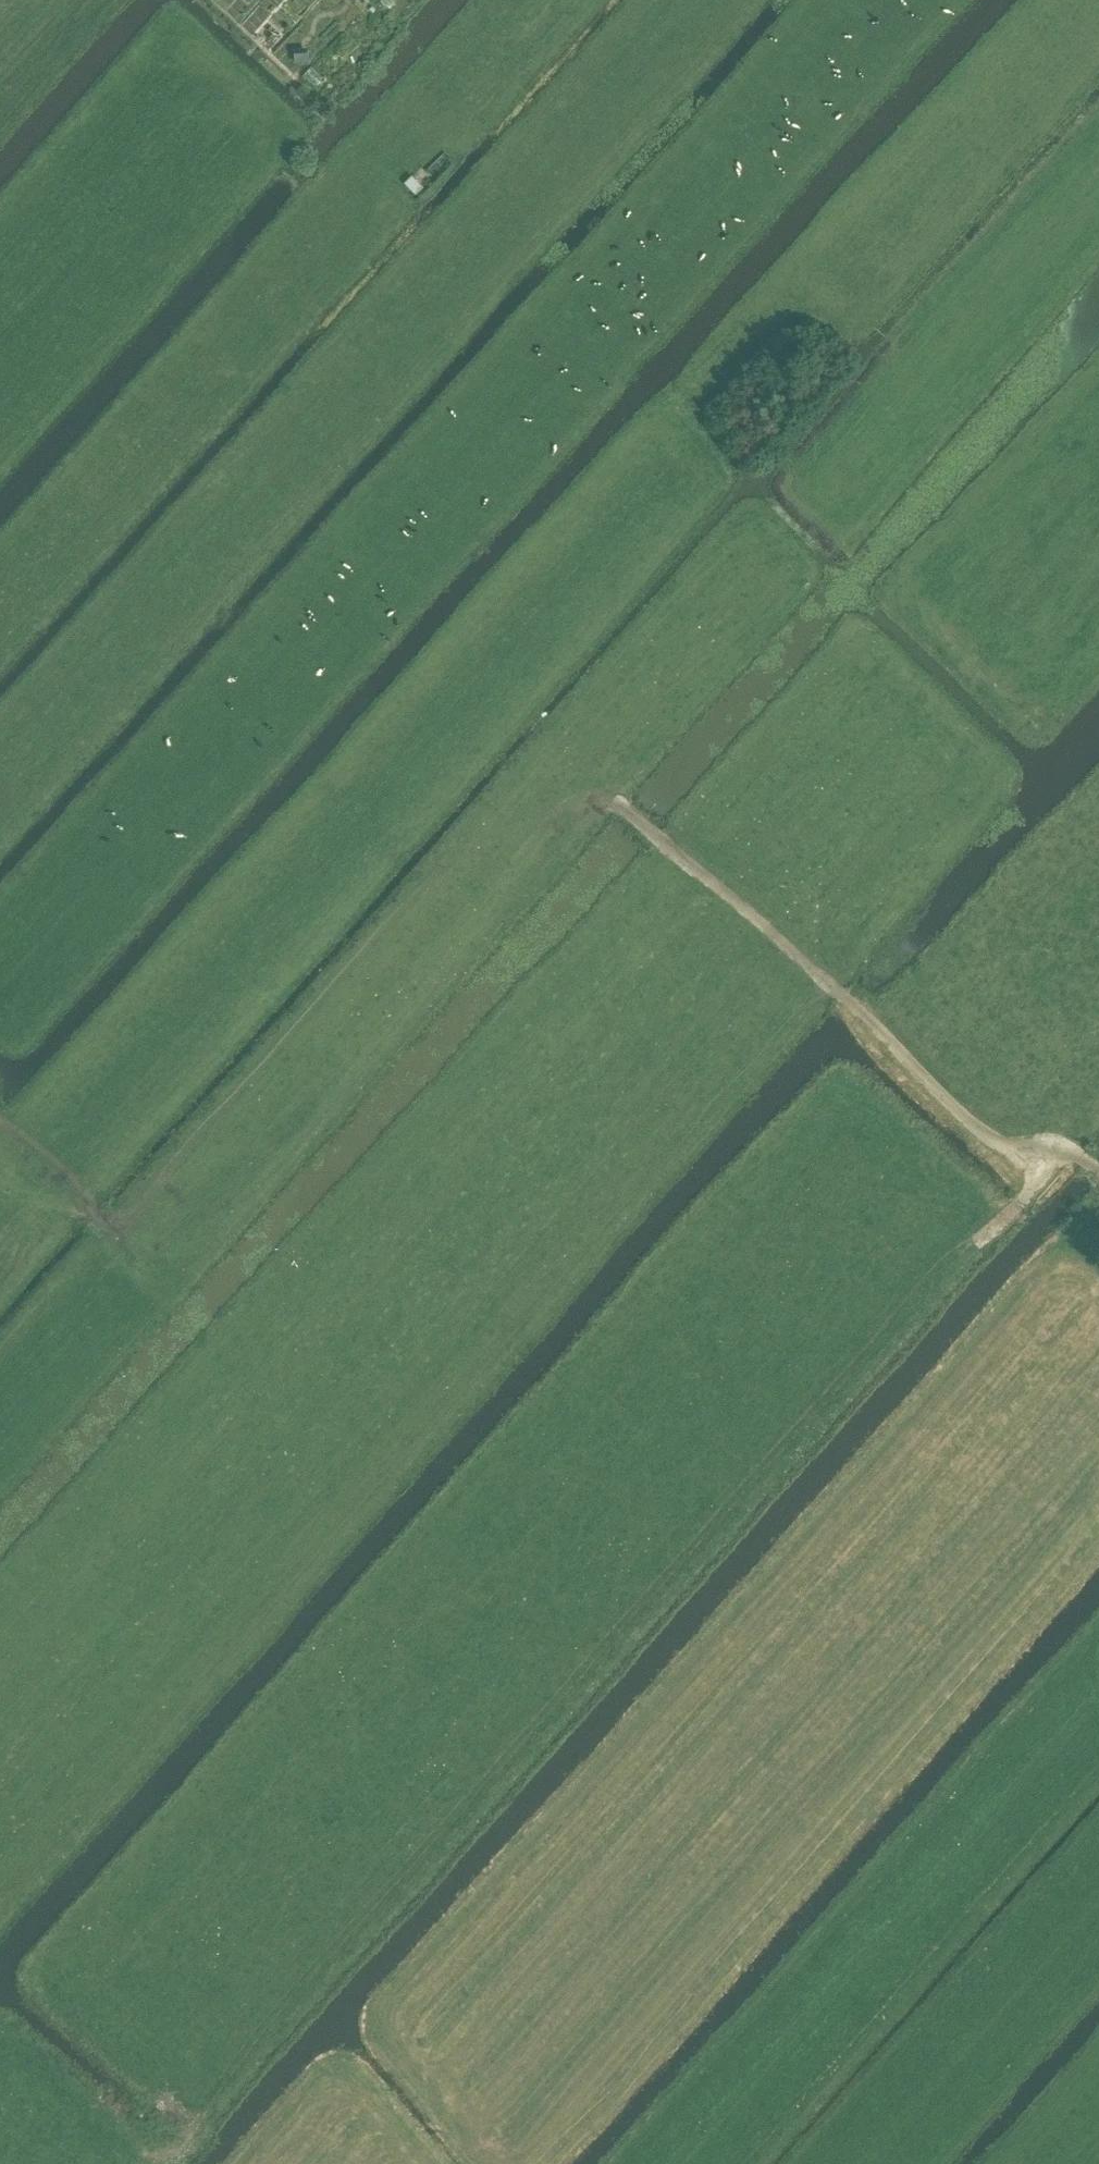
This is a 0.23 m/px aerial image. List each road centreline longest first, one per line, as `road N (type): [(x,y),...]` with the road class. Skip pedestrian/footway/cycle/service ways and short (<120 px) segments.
road 1 (track): [(1045,1156),(1006,1150),(874,1023),(614,802)]
road 2 (track): [(1098,1172),(1071,1153),(1045,1156),(1027,1197),(978,1242)]
road 3 (track): [(107,1230),(0,1129)]

